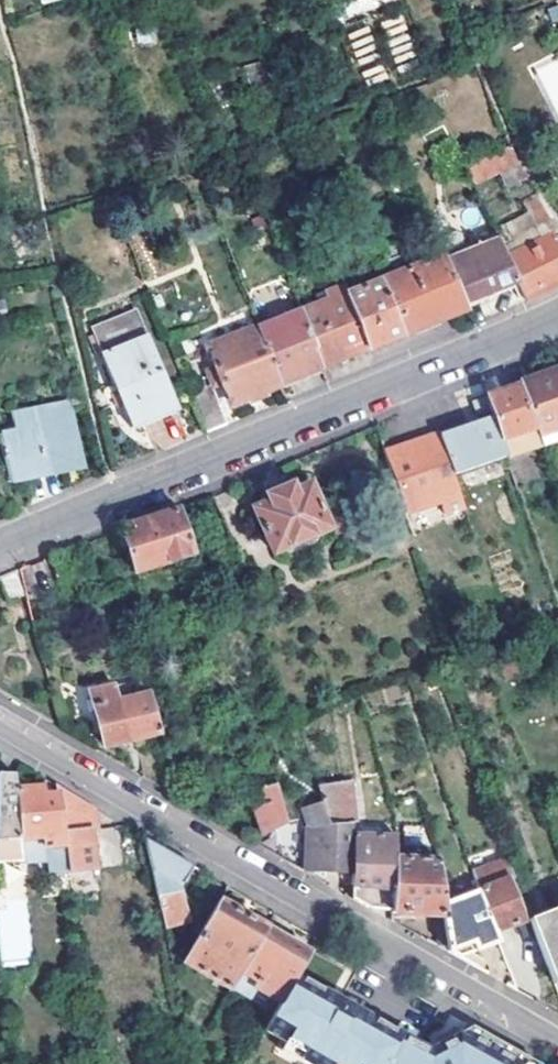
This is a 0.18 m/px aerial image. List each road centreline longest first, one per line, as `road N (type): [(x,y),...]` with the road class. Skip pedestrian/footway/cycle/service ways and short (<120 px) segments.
road 1 (residential): [(557,1041),(298,901),(0,725)]
road 2 (residential): [(0,546),(557,315)]

